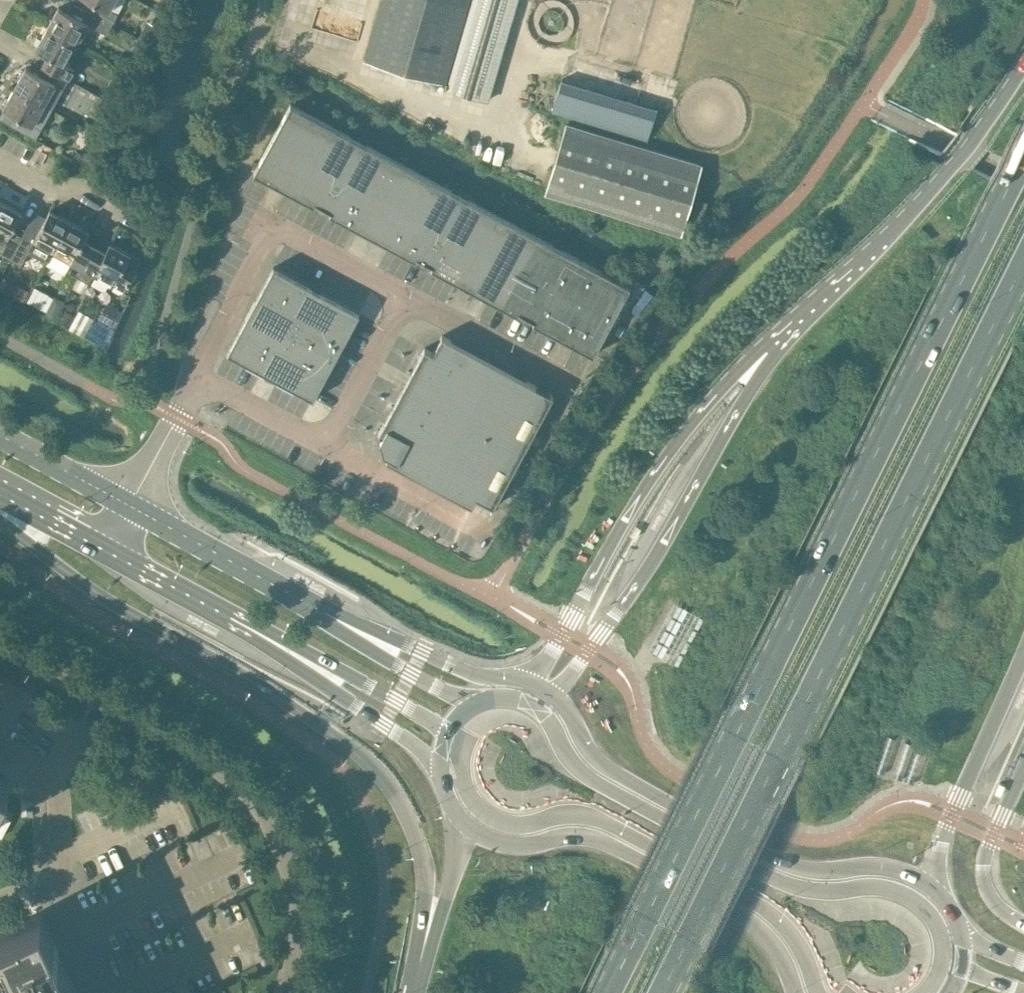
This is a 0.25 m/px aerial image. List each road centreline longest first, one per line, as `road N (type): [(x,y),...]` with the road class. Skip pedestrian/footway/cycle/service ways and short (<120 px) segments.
road 1 (primary): [(1023,154),(608,992)]
road 2 (primary): [(661,992),(1023,263)]
road 3 (primary): [(0,526),(79,584),(271,694),(370,765),(424,860),(418,974)]
road 4 (secondary): [(944,959),(939,926),(922,906),(884,890),(813,893),(767,877),(593,782),(535,711)]
road 5 (residential): [(0,642),(185,742),(255,794),(283,840),(299,901),(288,992)]
road 6 (secondary): [(449,736),(463,756),(472,798),(488,816),(524,827),(594,820),(752,904),(789,932),(817,992)]
road 7 (primary): [(794,334),(758,355),(664,459),(562,637),(524,682)]
road 8 (secondary): [(932,889),(901,873),(816,873),(774,861),(604,767),(551,697)]
road 9 (primary): [(794,334),(741,402),(642,575),(551,697)]
road 10 (secondary): [(462,822),(513,848),(609,846),(761,930),(798,992)]
road 11 (primary): [(1023,66),(975,137),(794,334)]
road 12 (unclassified): [(397,286),(275,219),(198,373)]
road 13 (unclassified): [(397,286),(316,439),(198,373)]
road 14 (residential): [(109,992),(63,895),(55,784),(0,743)]
road 15 (secondary): [(212,610),(442,772)]
road 16 (secondary): [(212,610),(233,614),(449,736)]
road 17 (primary): [(932,889),(945,828),(1023,658)]
road 18 (secondary): [(524,682),(481,680),(293,600)]
road 19 (secondary): [(477,707),(412,678),(293,600)]
road 20 (unclassified): [(571,383),(397,286)]
road 21 (secondary): [(293,600),(131,509)]
road 22 (primary): [(1023,926),(992,898),(985,864),(1023,766)]
road 23 (primary): [(462,822),(457,860),(418,974)]
road 24 (secondary): [(131,509),(0,434)]
road 25 (residential): [(121,210),(0,152)]
road 26 (secondary): [(0,498),(110,555)]

